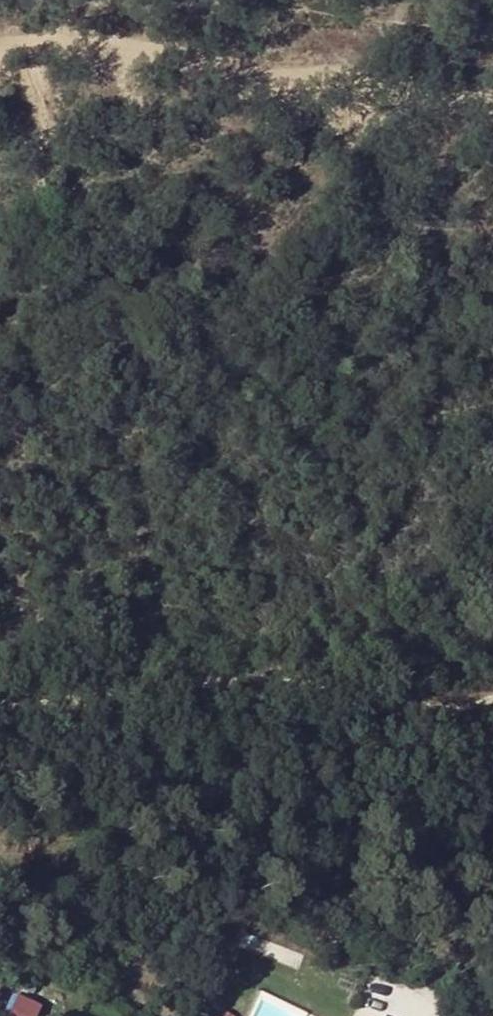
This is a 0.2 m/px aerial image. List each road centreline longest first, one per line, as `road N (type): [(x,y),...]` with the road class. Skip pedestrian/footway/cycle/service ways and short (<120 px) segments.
road 1 (track): [(492,675),(415,691),(190,643),(68,684),(0,688)]
road 2 (track): [(0,54),(397,75),(492,93)]

